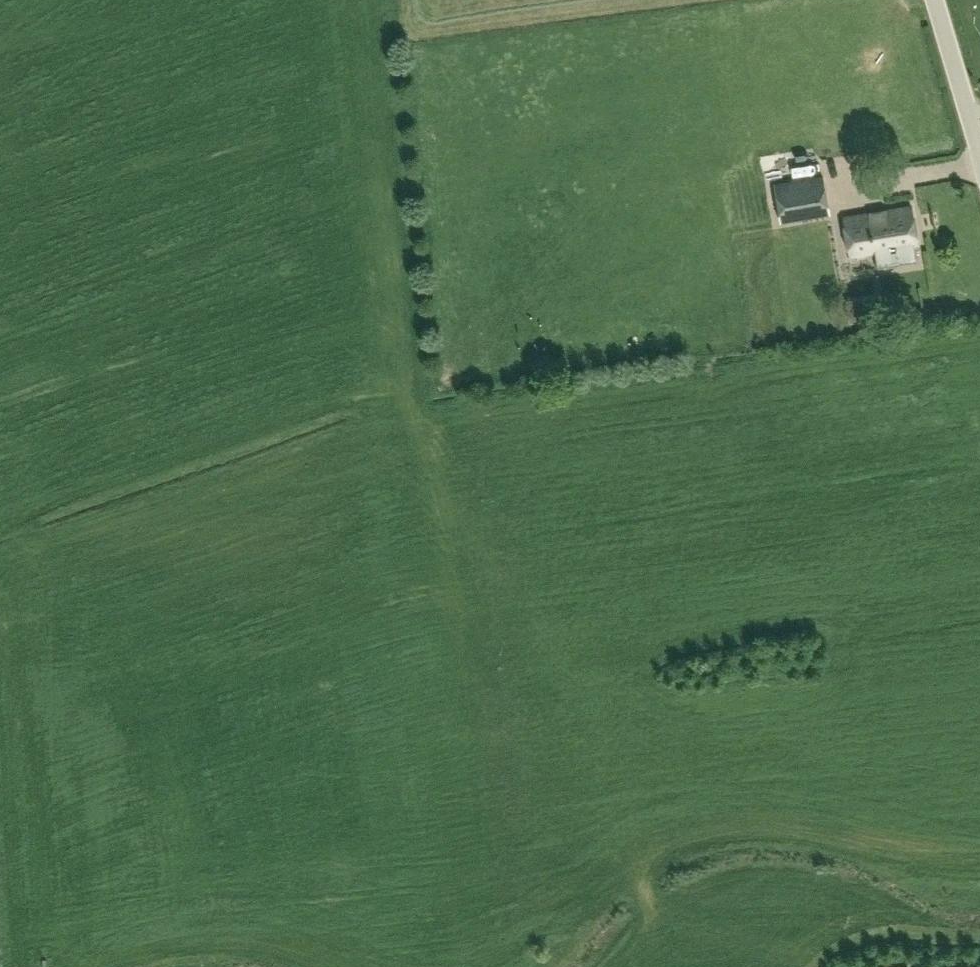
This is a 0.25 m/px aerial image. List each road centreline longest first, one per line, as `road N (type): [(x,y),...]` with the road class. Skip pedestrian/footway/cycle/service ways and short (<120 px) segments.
road 1 (unclassified): [(979,150),(935,0)]

